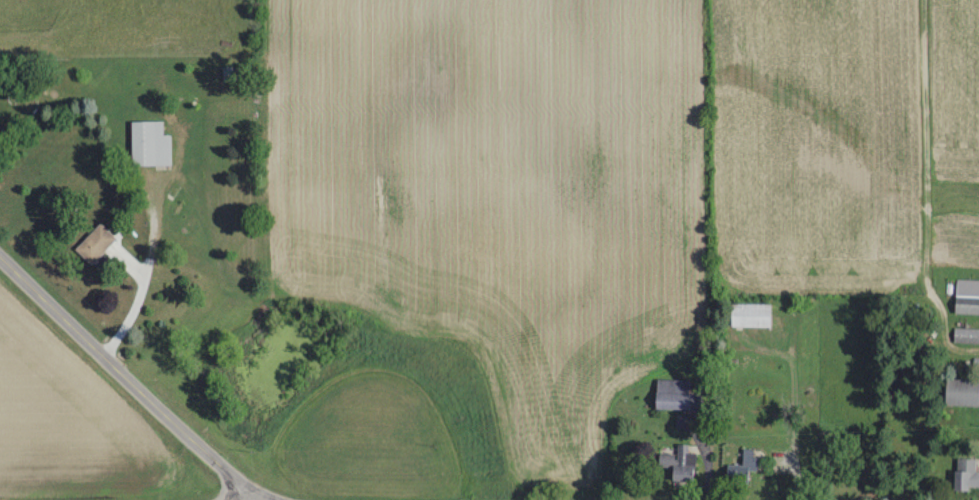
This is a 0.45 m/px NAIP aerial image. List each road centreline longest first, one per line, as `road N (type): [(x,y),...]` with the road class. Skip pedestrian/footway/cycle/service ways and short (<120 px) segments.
road 1 (residential): [(252,499),(0,251)]

